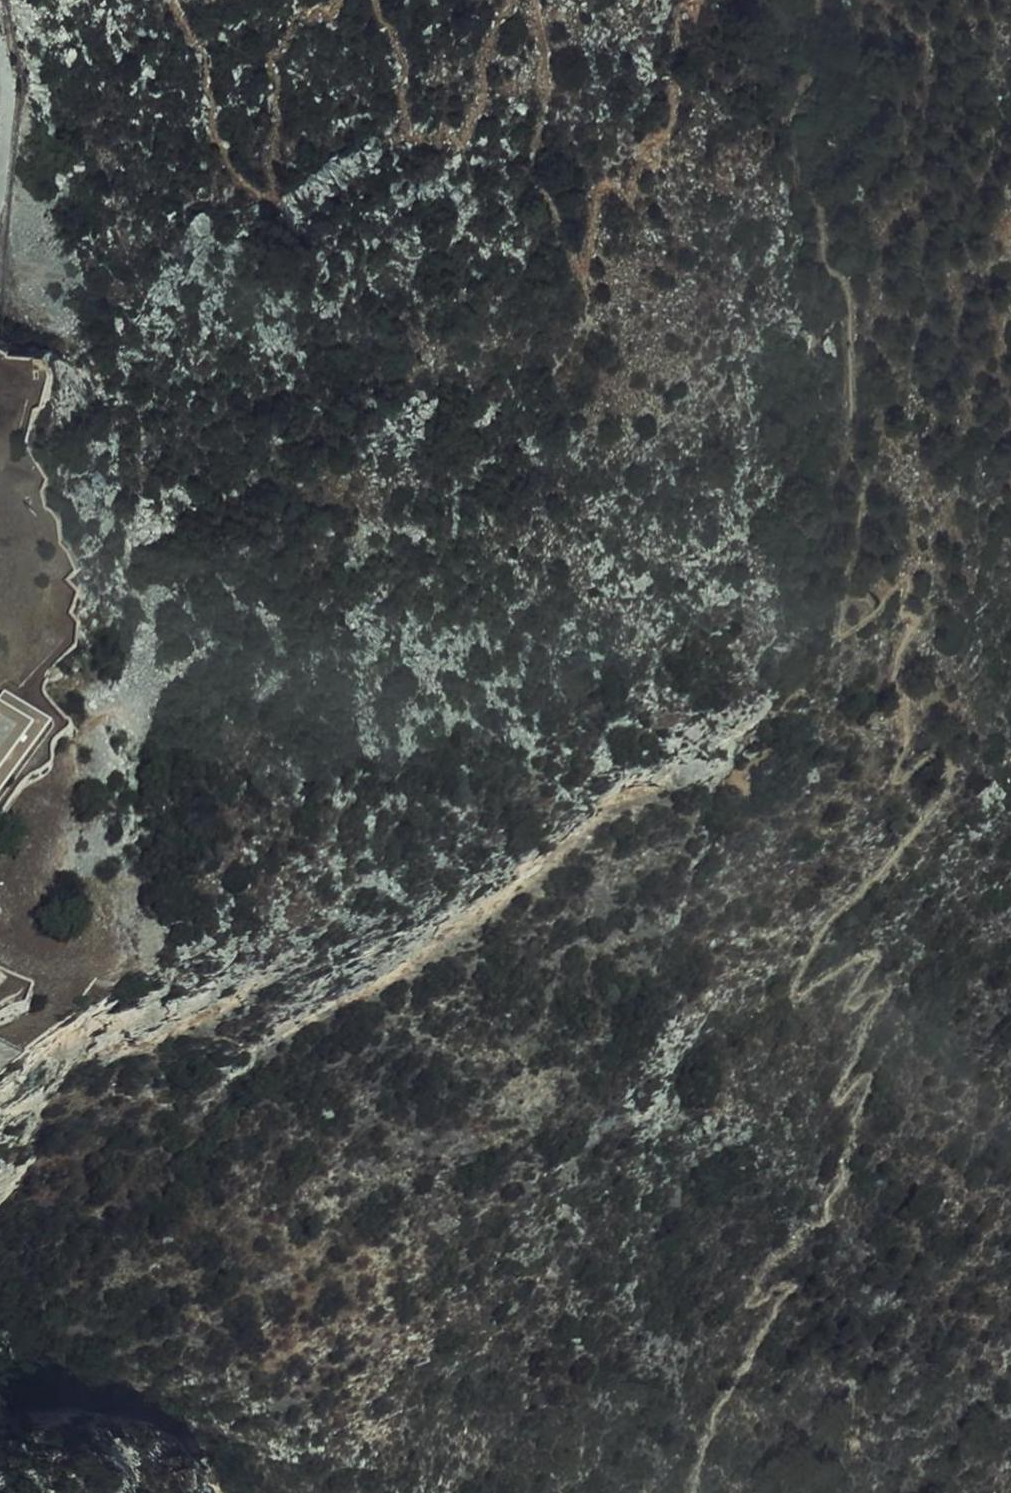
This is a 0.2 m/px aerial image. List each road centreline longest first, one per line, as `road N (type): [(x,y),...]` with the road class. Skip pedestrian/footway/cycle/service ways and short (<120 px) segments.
road 1 (primary): [(944,0),(973,231),(1010,372)]

